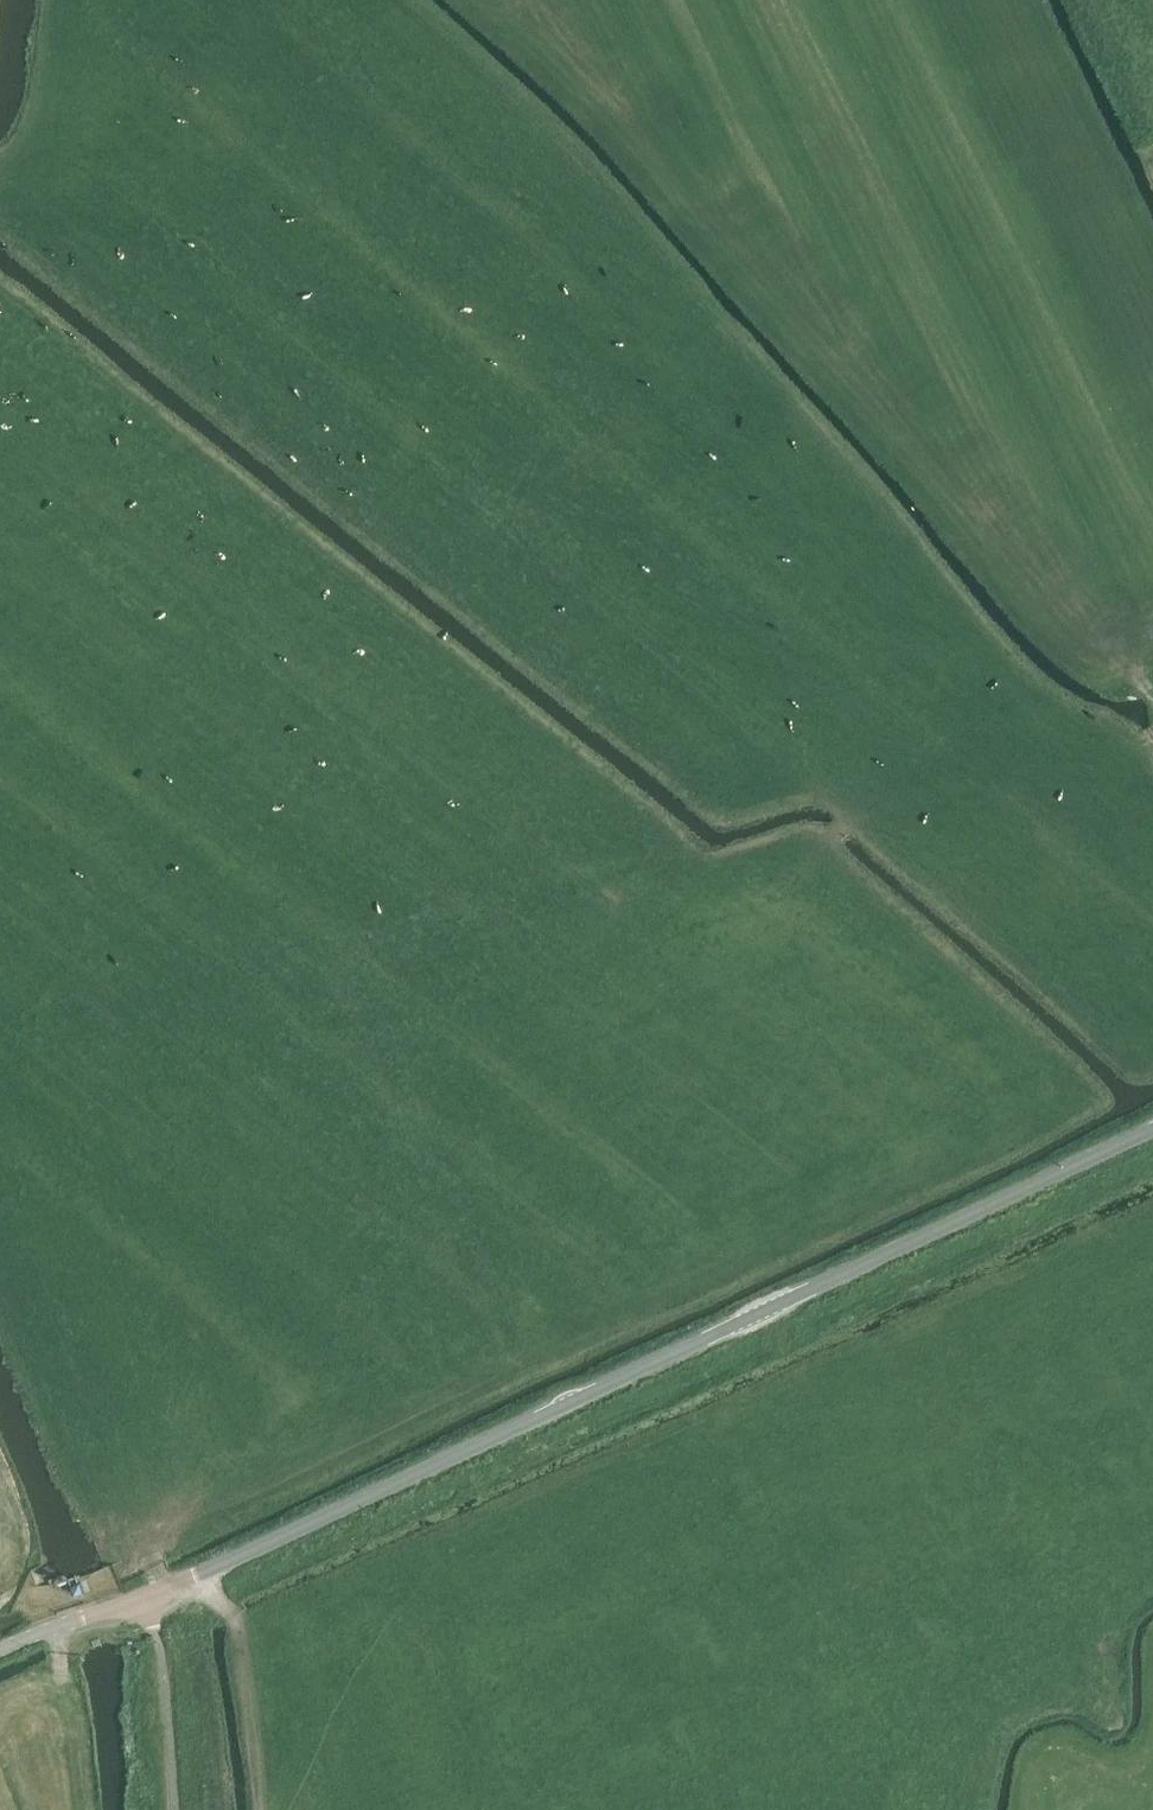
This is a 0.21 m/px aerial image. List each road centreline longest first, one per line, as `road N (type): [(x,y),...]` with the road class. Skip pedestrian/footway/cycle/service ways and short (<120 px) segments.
road 1 (unclassified): [(0,1654),(143,1603),(1152,1130)]
road 2 (track): [(259,1809),(245,1624),(190,1579)]

